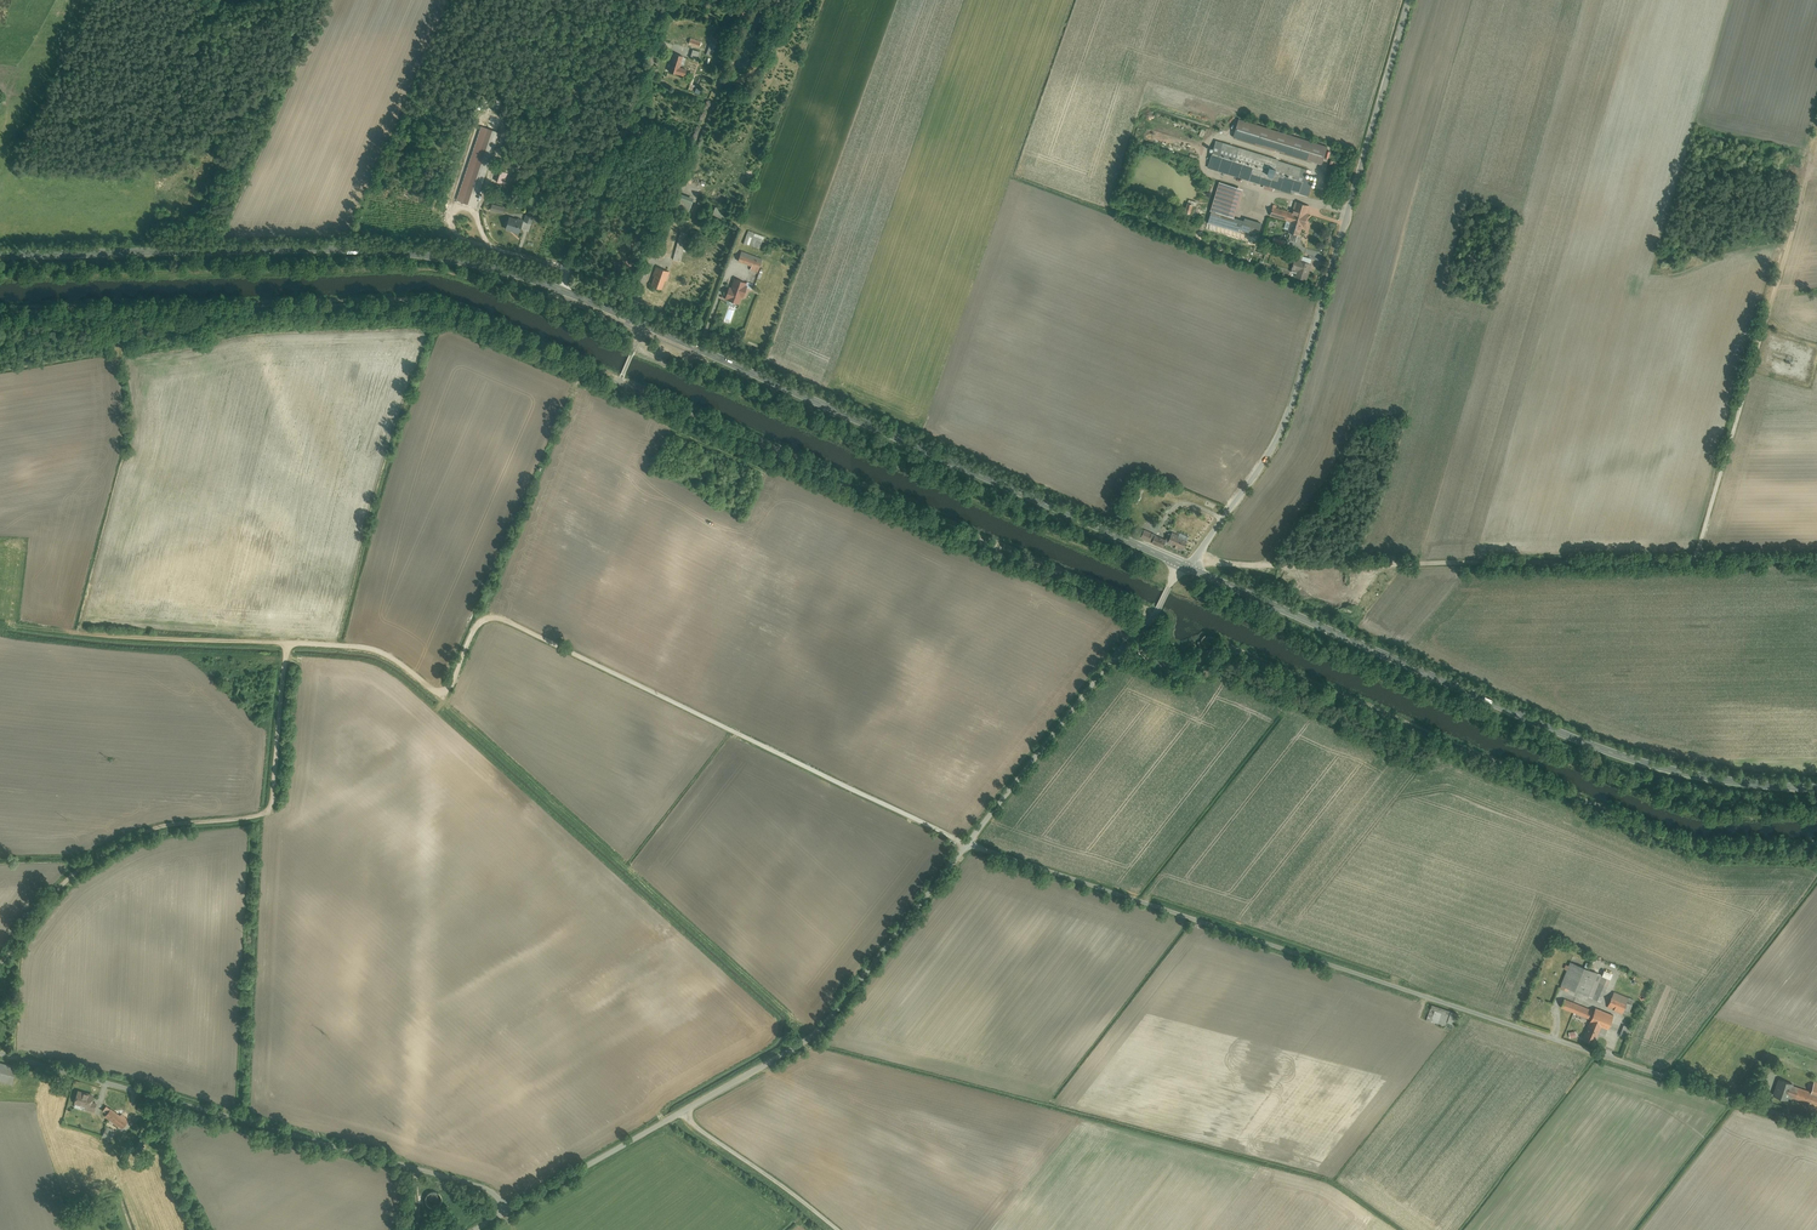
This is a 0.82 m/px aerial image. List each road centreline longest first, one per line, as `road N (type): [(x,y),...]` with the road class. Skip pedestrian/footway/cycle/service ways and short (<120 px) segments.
road 1 (tertiary): [(1184,565),(630,318),(491,267),(374,250),(0,255)]
road 2 (unclassified): [(968,845),(1816,1128)]
road 3 (tertiary): [(1816,788),(1732,781),(1610,752),(1184,565)]
road 4 (unclassified): [(1184,565),(1254,479),(1299,388),(1409,0)]
road 5 (unclassified): [(506,1211),(819,1029),(968,845)]
road 6 (track): [(483,618),(500,618),(968,845)]
road 7 (unclassified): [(506,1211),(493,1193),(0,1049)]
road 8 (track): [(422,735),(356,791),(171,822),(102,851),(41,901),(0,963)]
road 9 (track): [(1691,561),(1325,568),(1194,560)]
road 10 (track): [(1691,561),(1816,129)]
road 11 (unclassified): [(968,845),(1153,618)]
road 12 (track): [(483,618),(574,391)]
road 13 (track): [(681,1112),(838,1229)]
road 14 (track): [(422,735),(483,618)]
road 15 (track): [(1816,558),(1691,561)]

